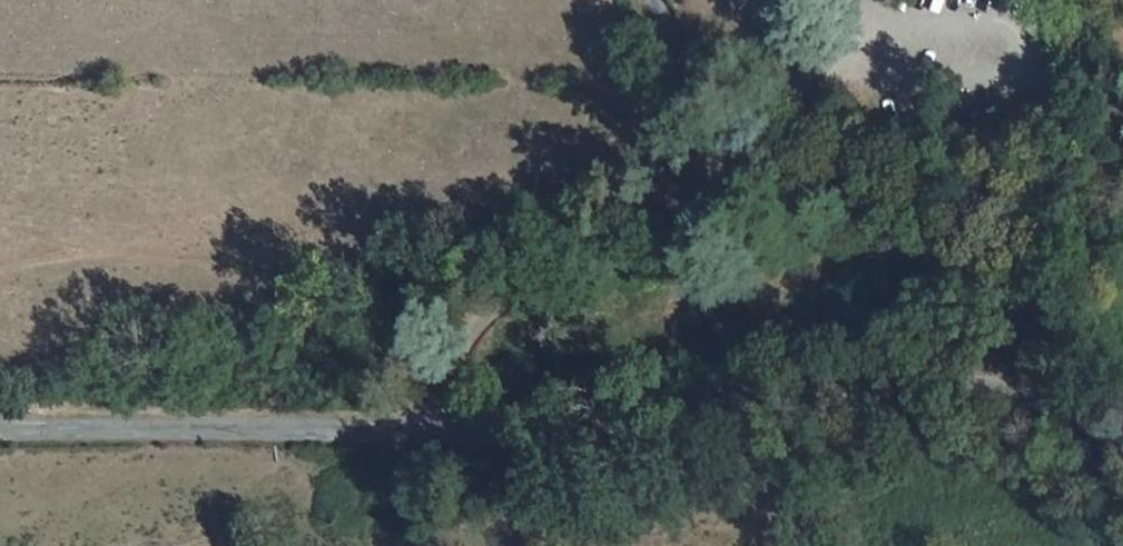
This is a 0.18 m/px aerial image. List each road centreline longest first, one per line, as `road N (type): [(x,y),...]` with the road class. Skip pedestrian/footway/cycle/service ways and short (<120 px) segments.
road 1 (unclassified): [(1122,408),(1039,398),(710,423),(416,433)]
road 2 (unclassified): [(416,433),(449,350),(498,304),(705,232),(730,195),(730,165),(659,0)]
road 3 (unclassified): [(416,433),(0,426)]
road 4 (track): [(730,195),(979,200),(1122,193)]

